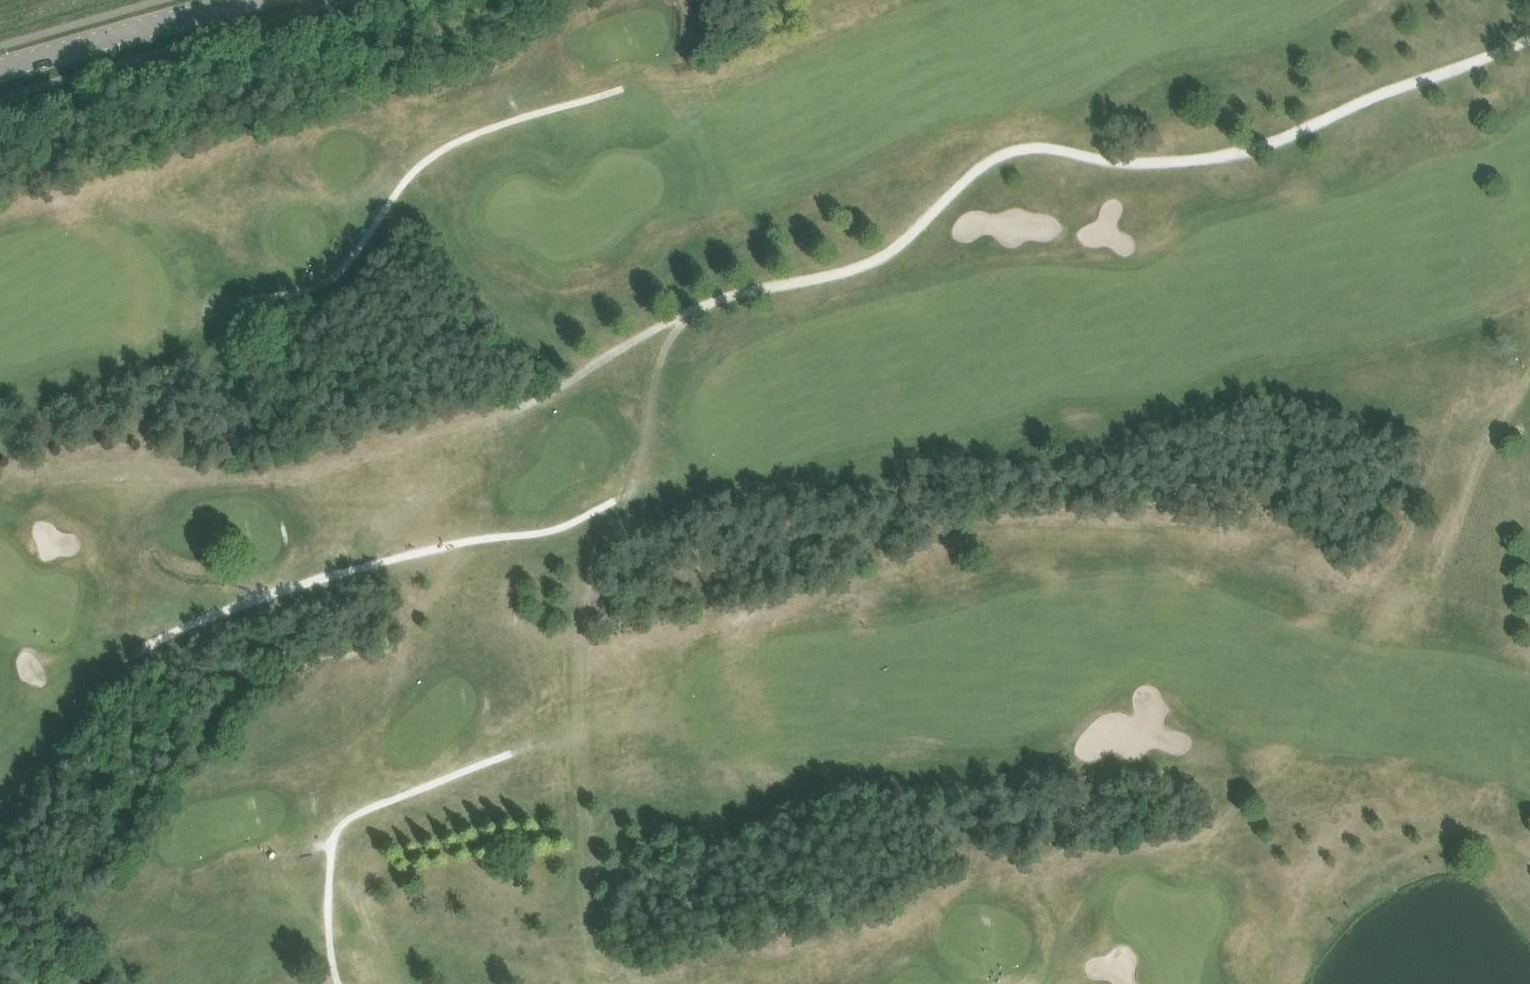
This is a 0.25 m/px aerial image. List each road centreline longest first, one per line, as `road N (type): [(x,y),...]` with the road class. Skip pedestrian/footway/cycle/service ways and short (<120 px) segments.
road 1 (track): [(526,405),(719,301),(883,255),(1004,153),(1040,148),(1137,163),(1234,153),(1529,37)]
road 2 (tertiary): [(0,70),(246,0)]

